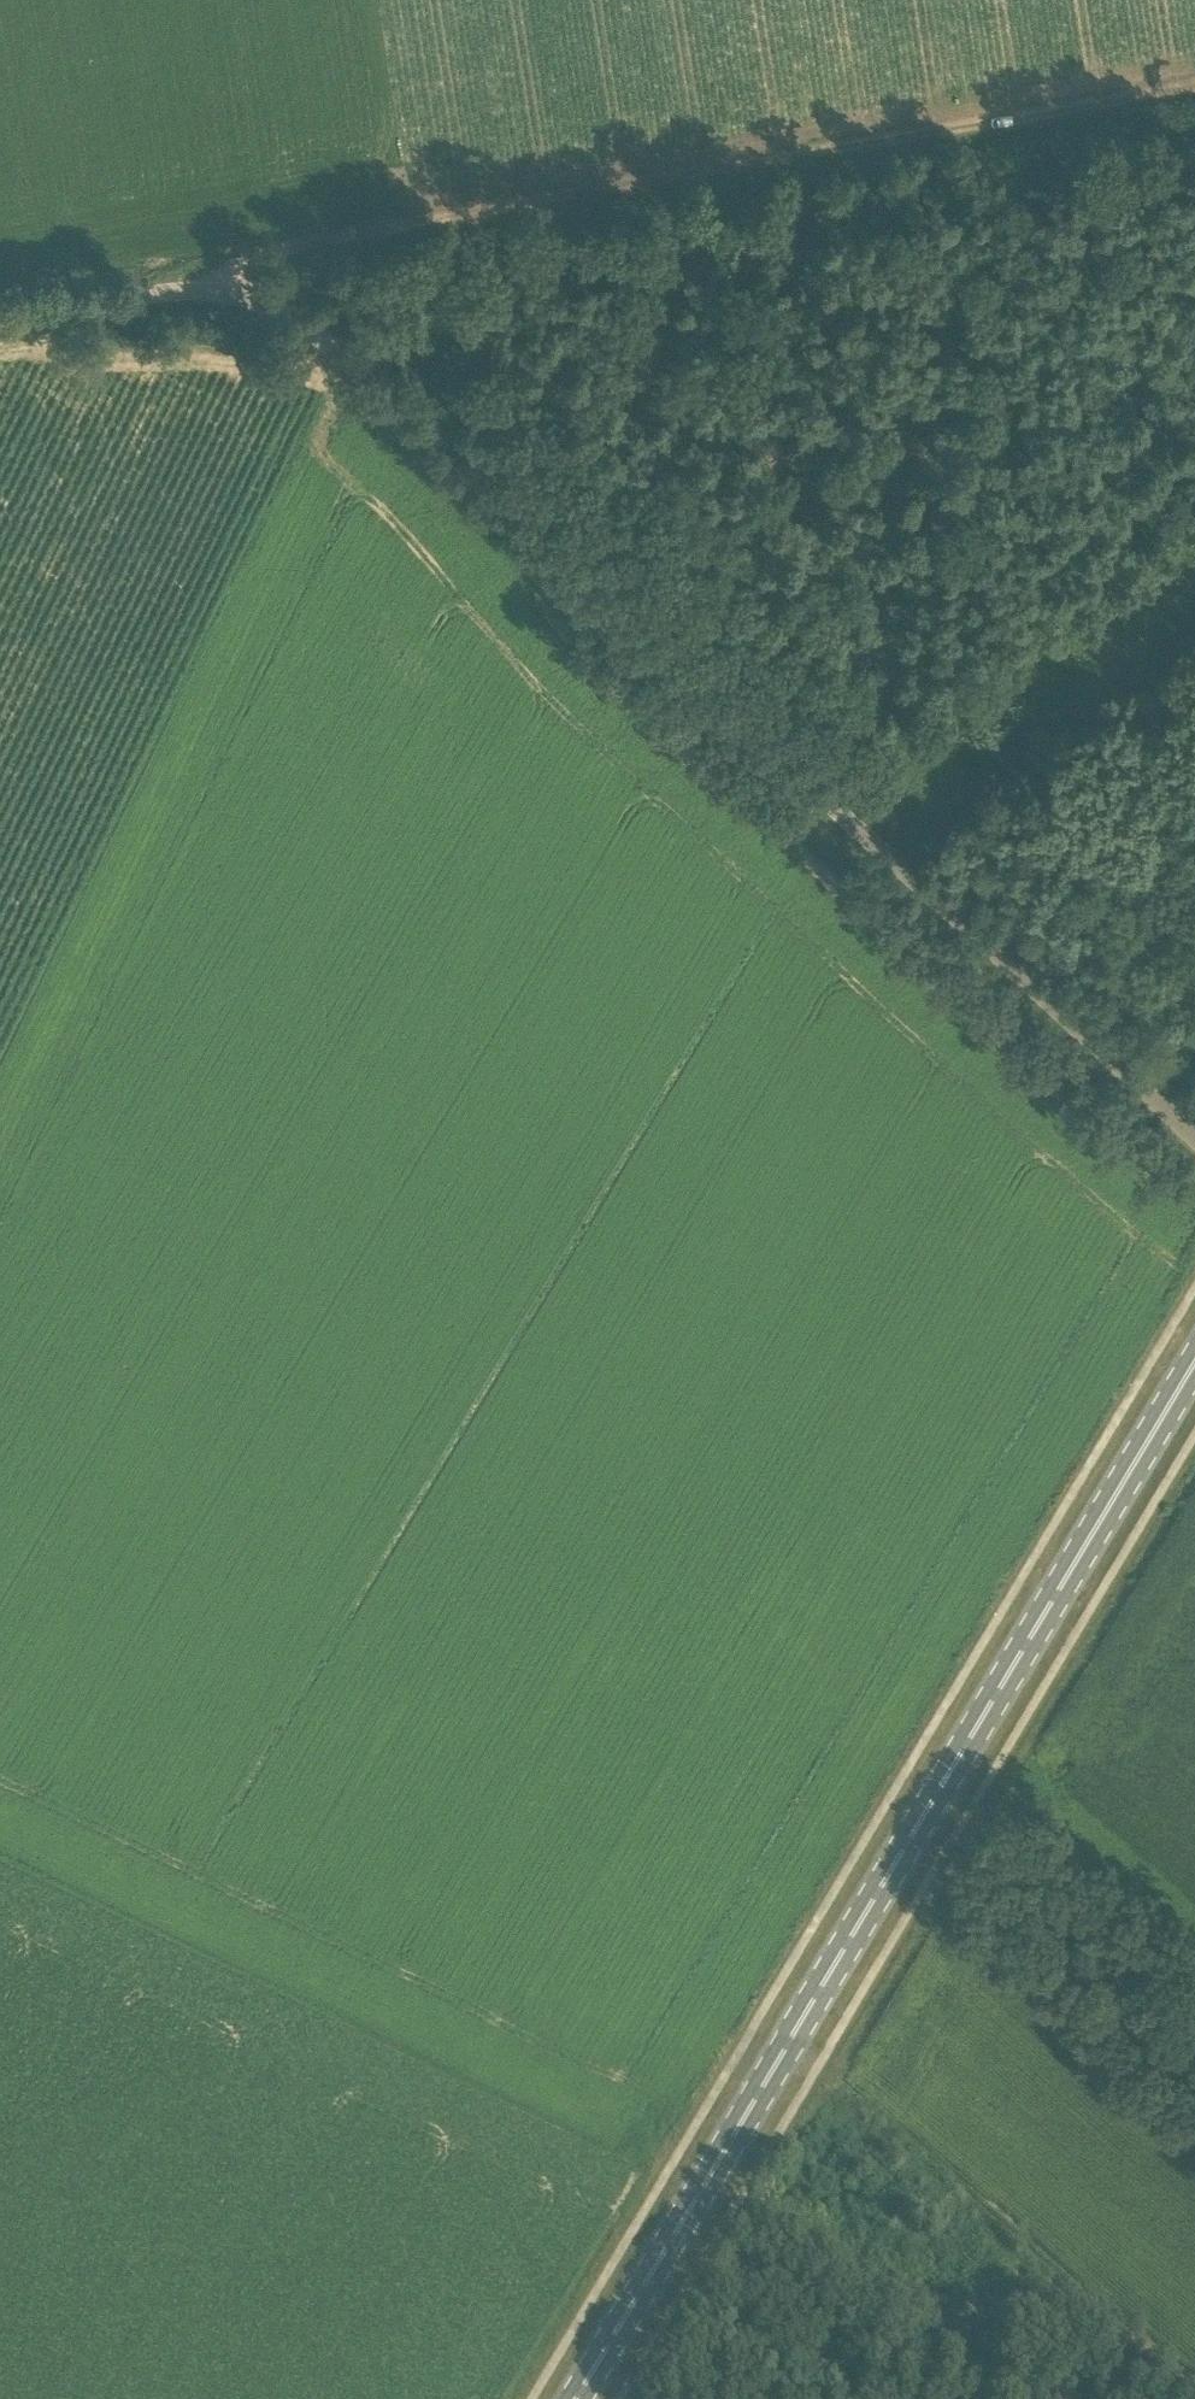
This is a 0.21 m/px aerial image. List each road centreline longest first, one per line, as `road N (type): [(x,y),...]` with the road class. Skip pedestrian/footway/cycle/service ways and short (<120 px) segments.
road 1 (unclassified): [(0,320),(204,291),(234,294),(303,323),(1194,1140)]
road 2 (primary): [(576,2398),(1194,1362)]
road 3 (track): [(1194,82),(364,232),(265,265),(234,294)]

